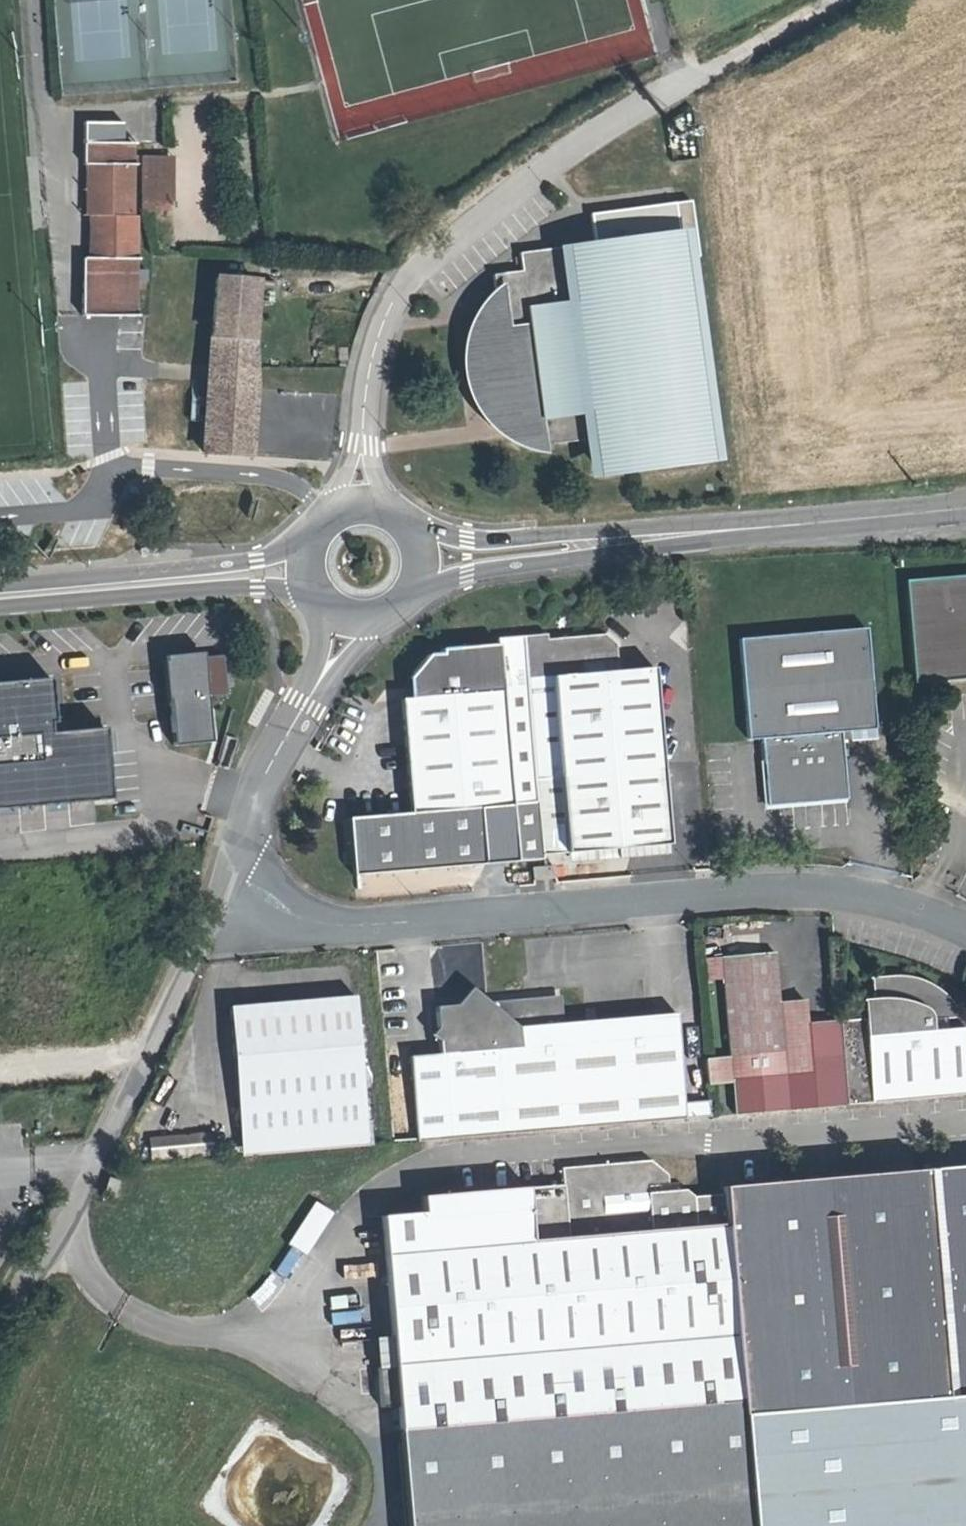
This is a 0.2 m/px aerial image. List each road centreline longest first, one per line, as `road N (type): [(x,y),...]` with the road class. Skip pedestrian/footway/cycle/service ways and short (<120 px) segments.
road 1 (residential): [(231,876),(309,915),(401,919),(775,885),(869,894),(965,928)]
road 2 (unclassified): [(744,61),(550,167),(401,284),(376,361),(359,500)]
road 3 (secondary): [(426,549),(965,506)]
road 4 (residential): [(231,876),(128,1106),(0,1345)]
road 5 (secondary): [(0,590),(298,566)]
road 6 (residential): [(343,623),(266,777),(231,876)]
road 7 (secondary): [(343,623),(377,625),(406,610),(420,593),(426,549)]
road 8 (track): [(857,0),(744,61)]

